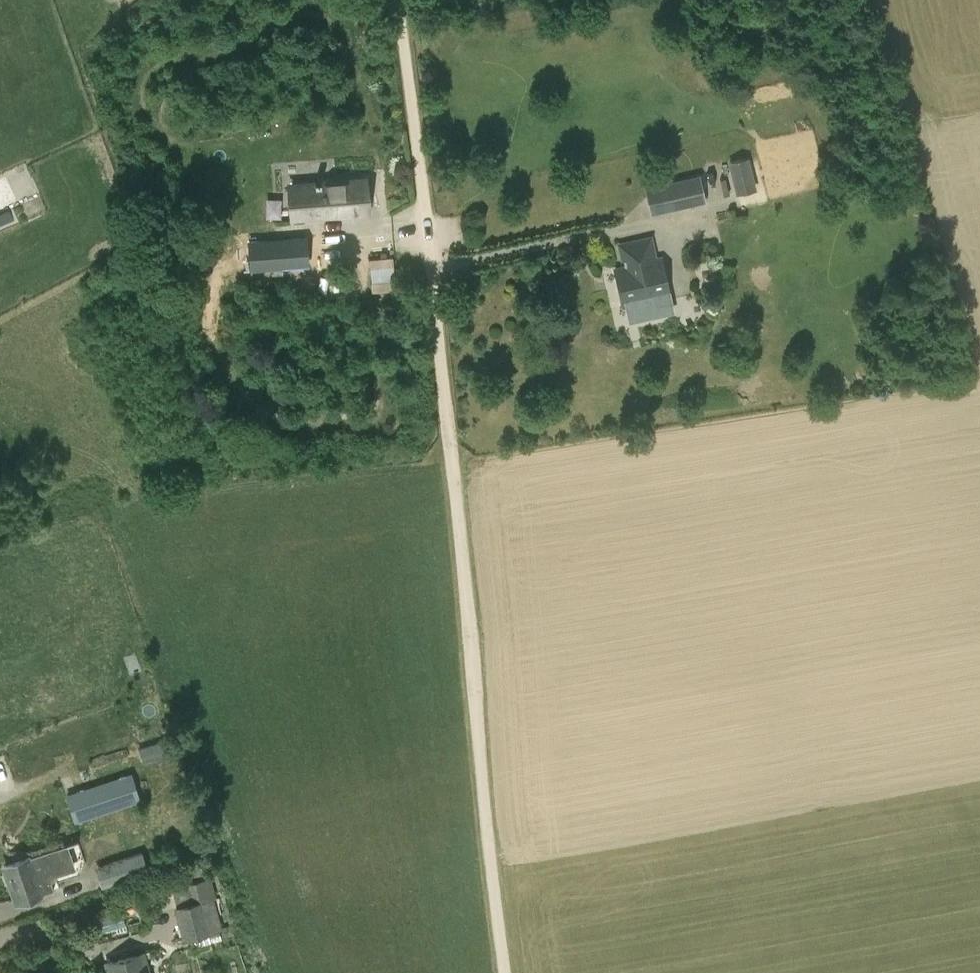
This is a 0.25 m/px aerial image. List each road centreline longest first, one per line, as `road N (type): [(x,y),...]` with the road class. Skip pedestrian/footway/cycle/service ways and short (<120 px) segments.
road 1 (track): [(503,972),(398,0)]

